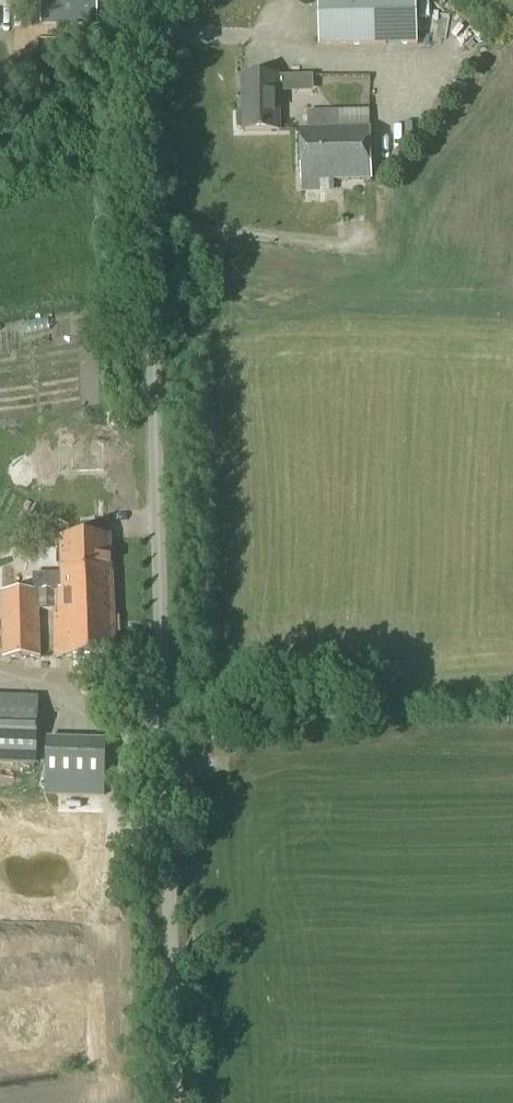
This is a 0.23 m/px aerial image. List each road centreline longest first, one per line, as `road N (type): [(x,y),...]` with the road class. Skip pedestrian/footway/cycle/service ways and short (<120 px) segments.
road 1 (unclassified): [(184,1102),(150,0)]

